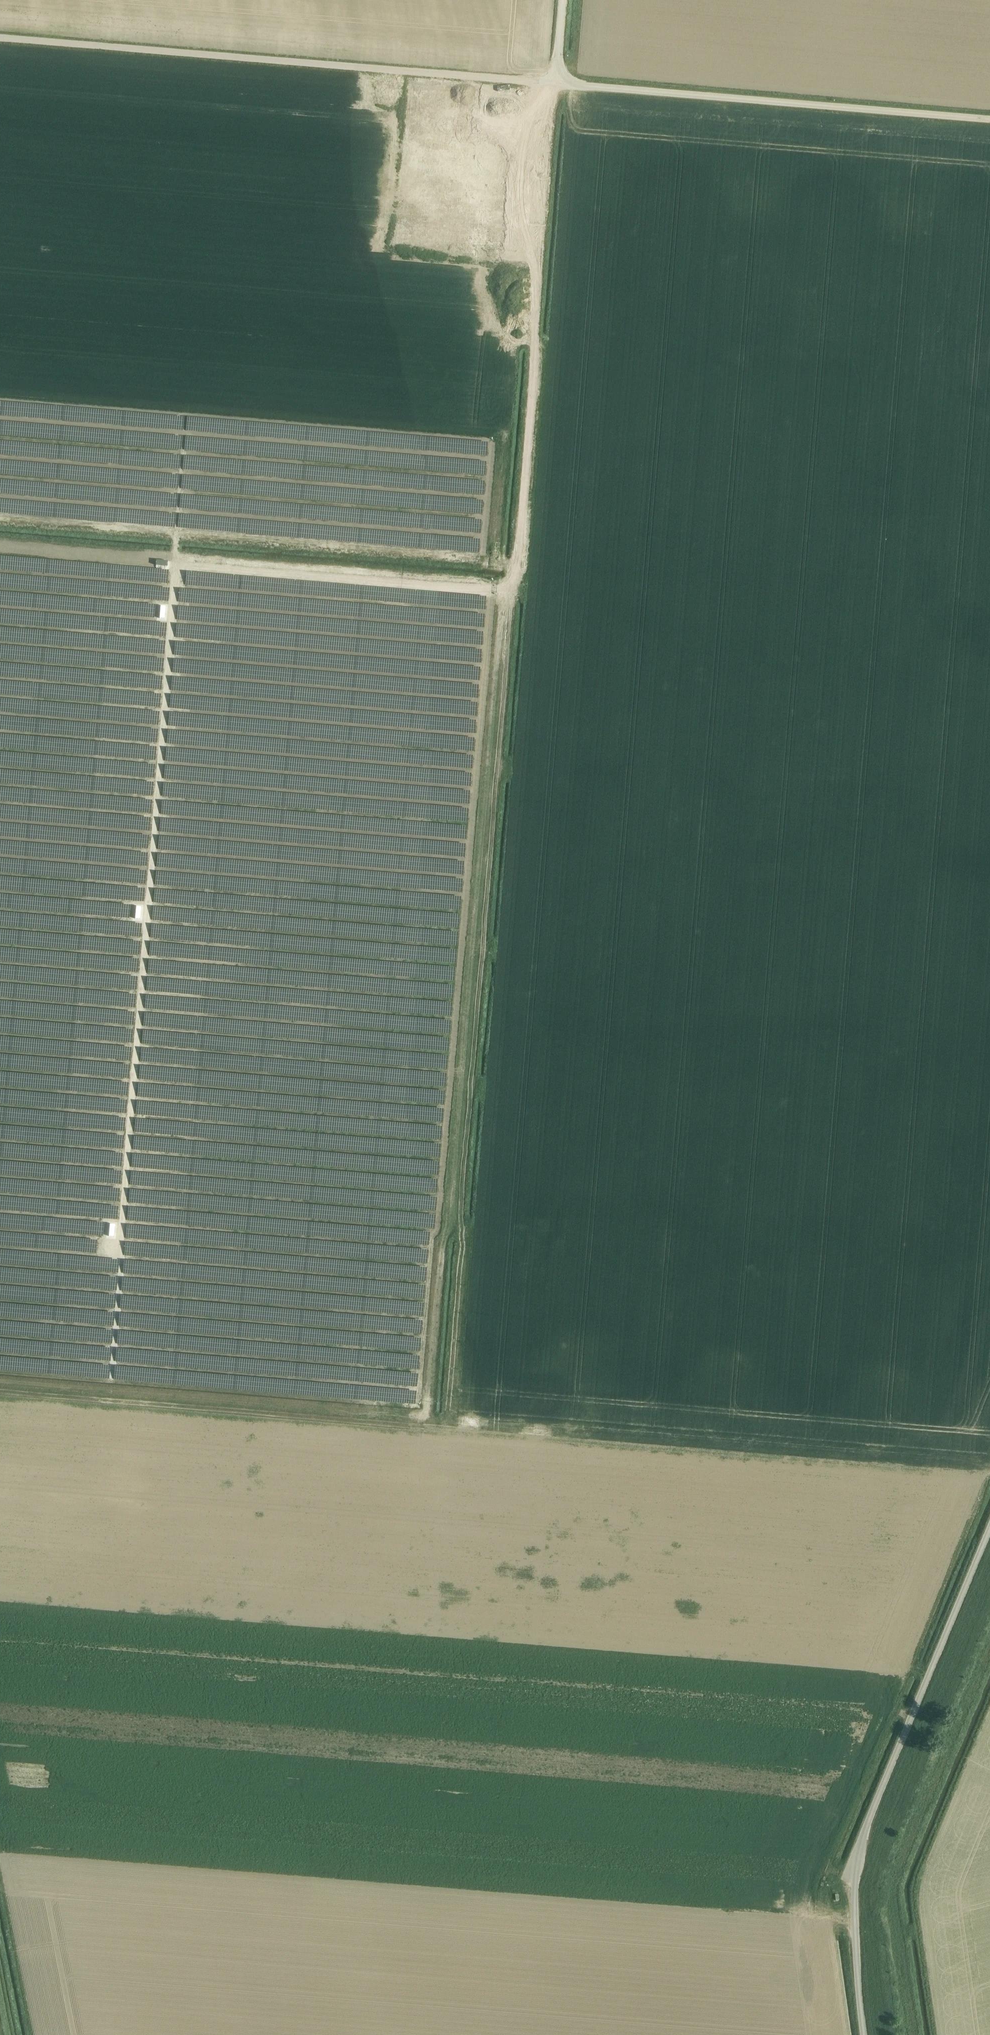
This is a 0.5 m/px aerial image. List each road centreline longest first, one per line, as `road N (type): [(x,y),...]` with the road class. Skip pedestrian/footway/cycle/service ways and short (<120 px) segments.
road 1 (unclassified): [(557,84),(0,38)]
road 2 (unclassified): [(864,2034),(855,1885),(865,1834),(989,1529)]
road 3 (unclassified): [(989,121),(557,84)]

